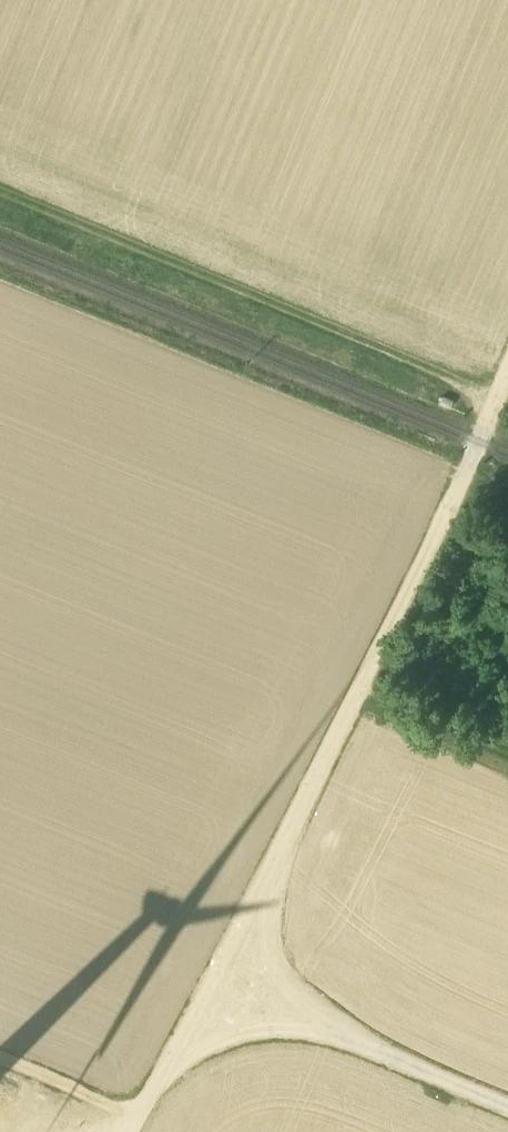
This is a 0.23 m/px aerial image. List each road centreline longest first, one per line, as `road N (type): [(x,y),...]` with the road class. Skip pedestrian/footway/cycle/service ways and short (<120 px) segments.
road 1 (unclassified): [(130,1131),(507,372)]
road 2 (track): [(498,397),(0,193)]
road 3 (track): [(207,982),(507,1107)]
road 4 (track): [(0,1058),(139,1115)]

